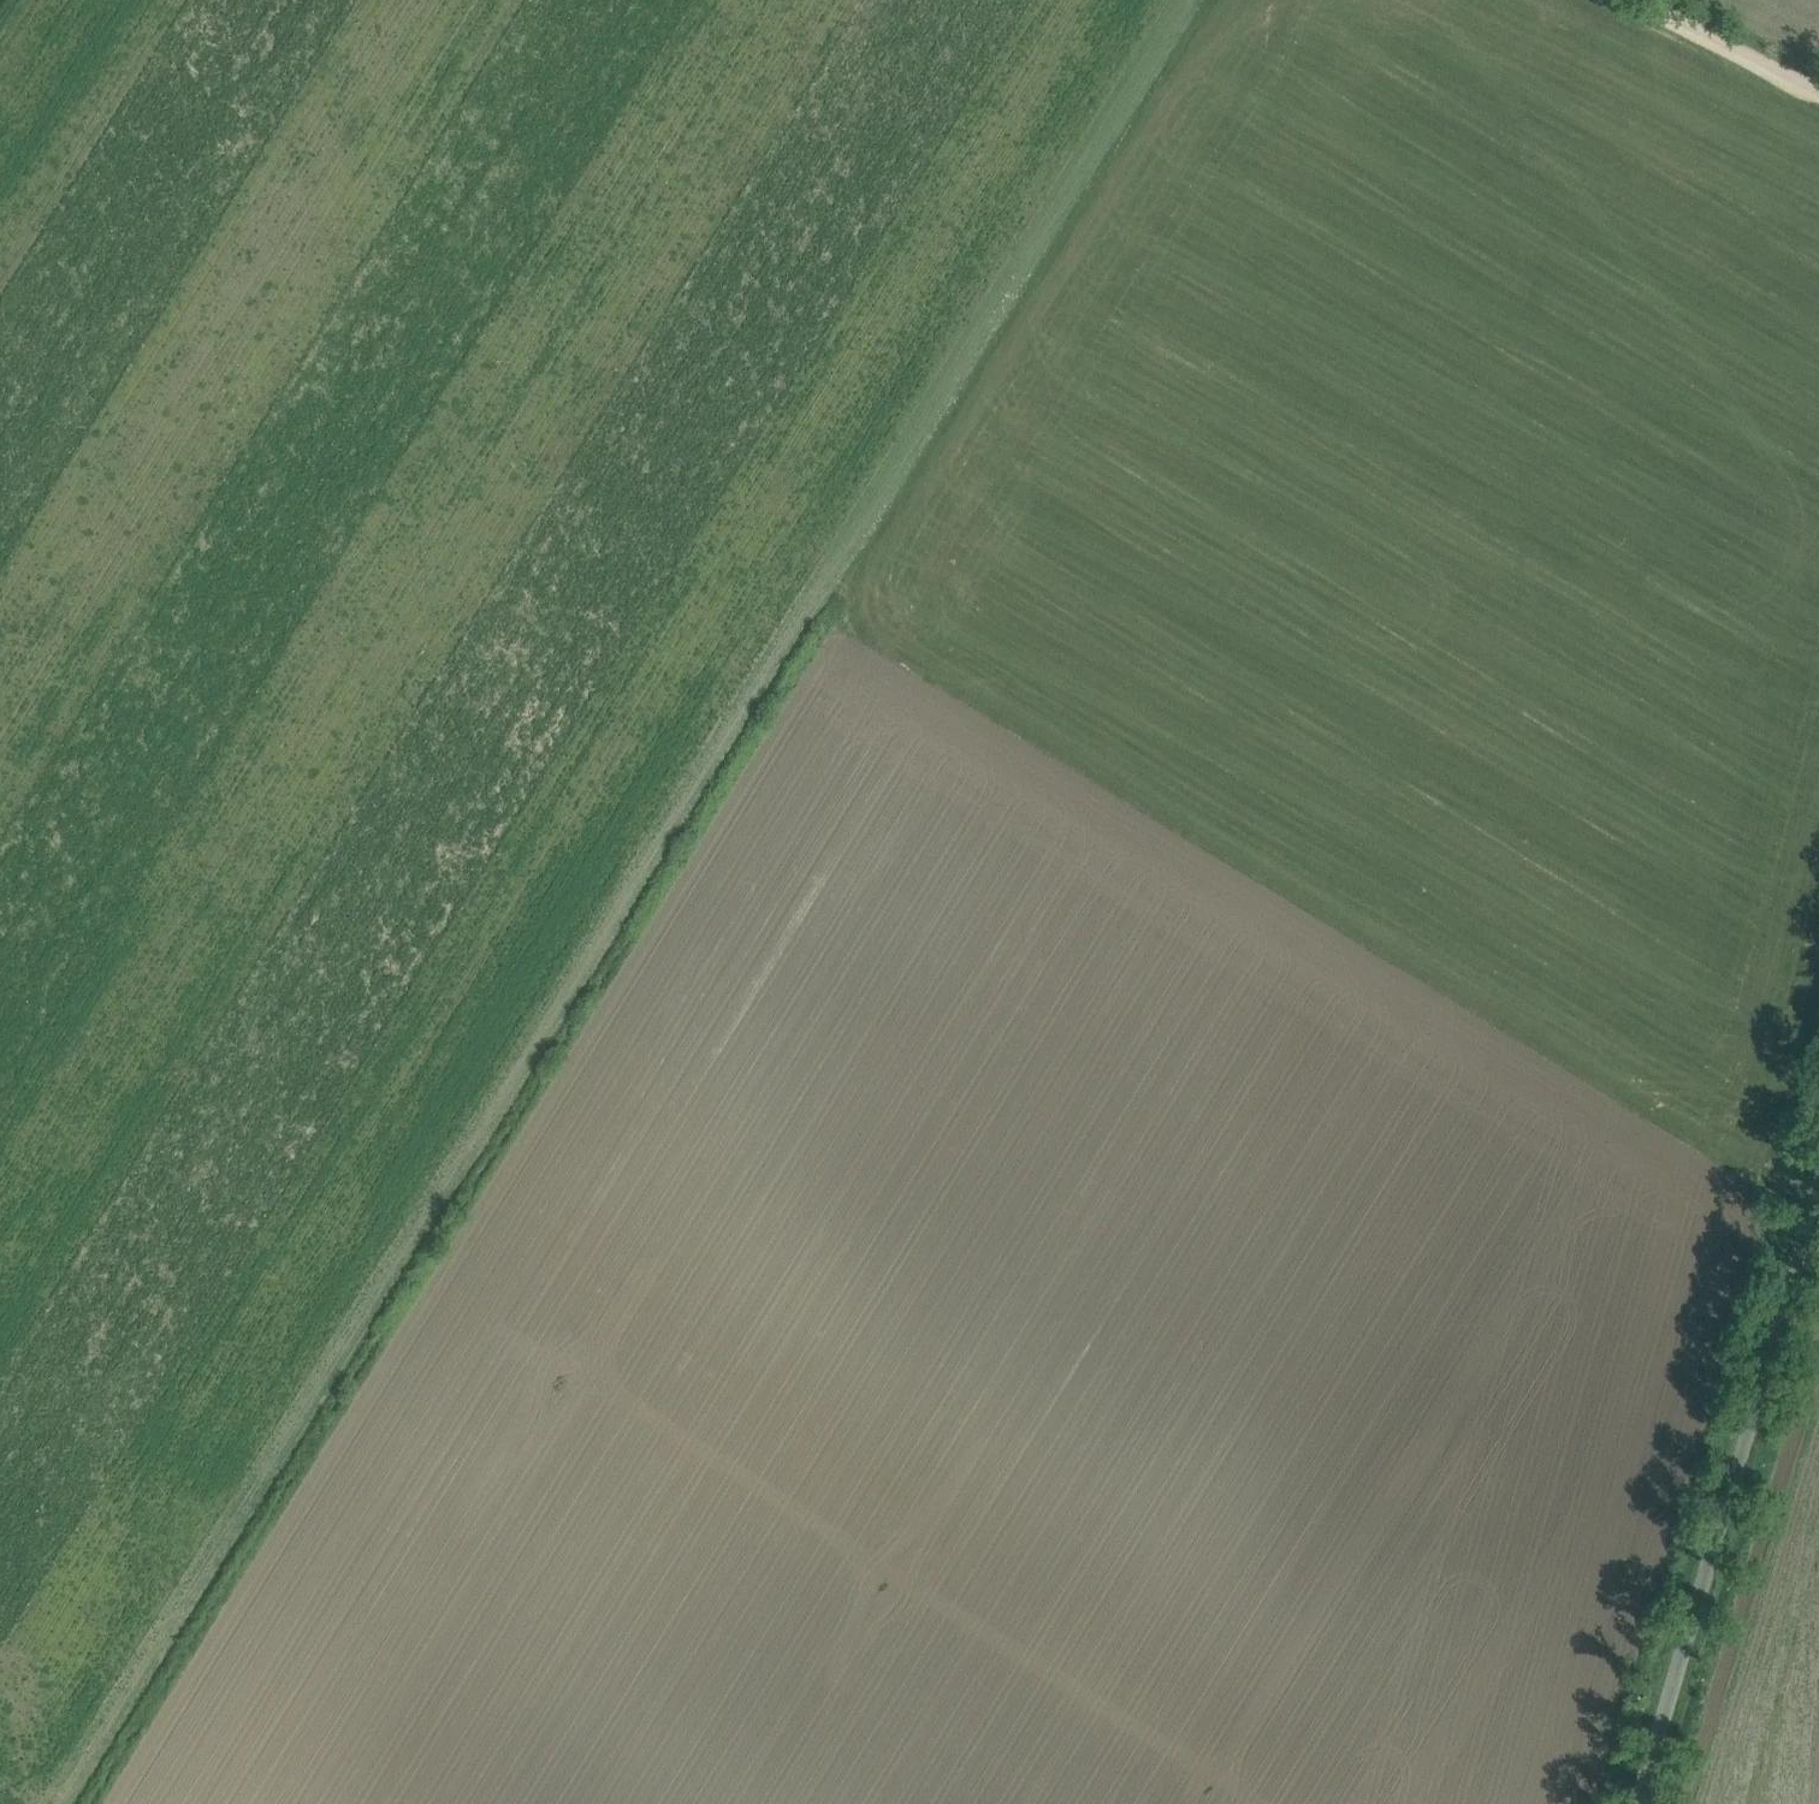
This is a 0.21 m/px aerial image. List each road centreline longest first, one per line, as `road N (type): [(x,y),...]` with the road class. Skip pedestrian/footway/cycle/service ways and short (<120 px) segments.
road 1 (unclassified): [(1818,1208),(1646,1803)]
road 2 (track): [(1818,86),(1643,0)]

